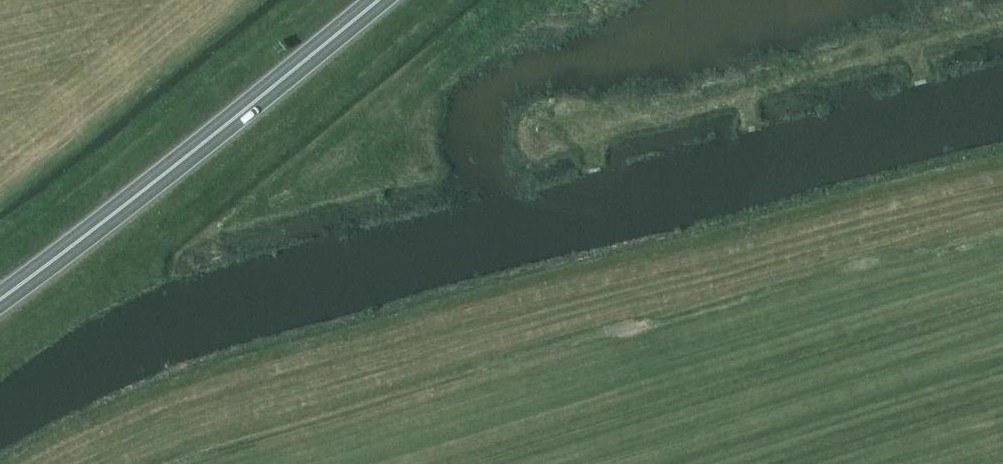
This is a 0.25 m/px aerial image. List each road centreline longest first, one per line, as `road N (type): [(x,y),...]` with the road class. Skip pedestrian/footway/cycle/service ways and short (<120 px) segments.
road 1 (trunk): [(0,298),(377,0)]

